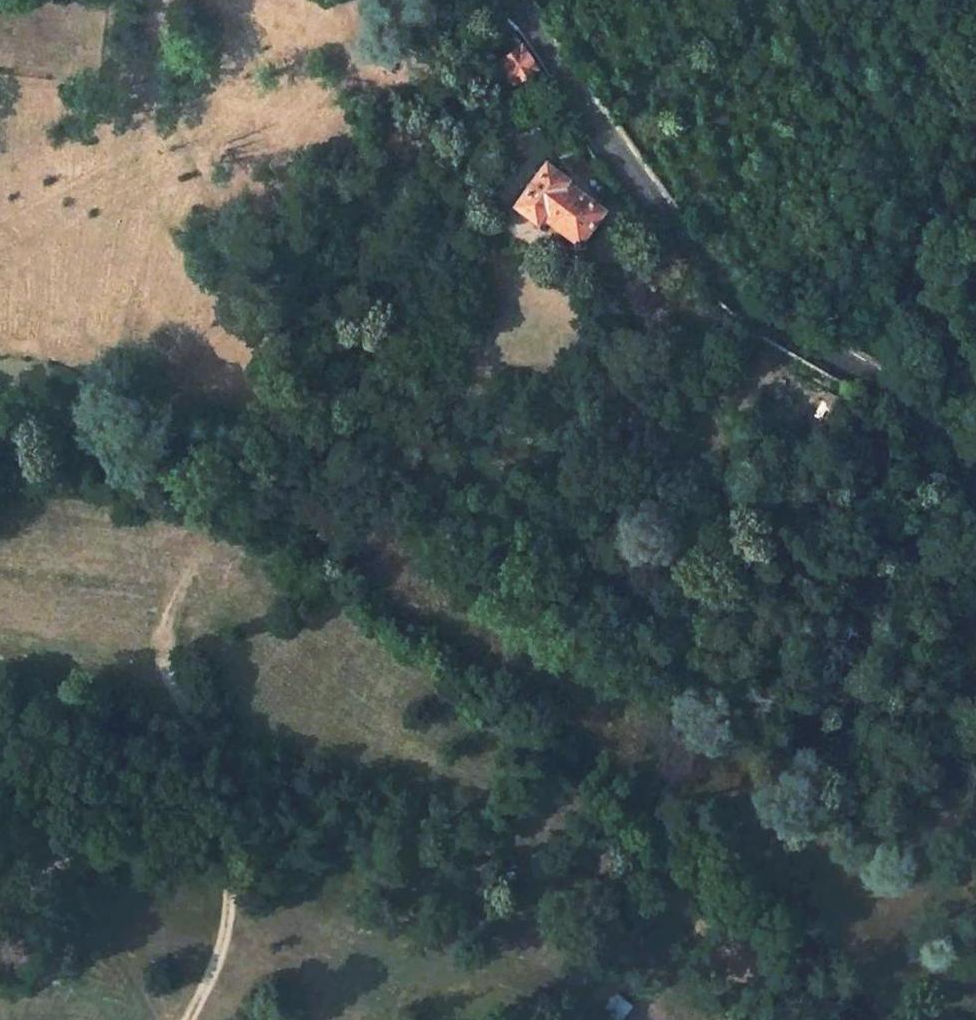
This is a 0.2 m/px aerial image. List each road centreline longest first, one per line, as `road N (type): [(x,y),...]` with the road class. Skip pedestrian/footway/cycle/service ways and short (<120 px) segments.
road 1 (residential): [(504,0),(681,242),(769,323),(909,403),(975,468)]
road 2 (track): [(159,645),(214,774),(232,882),(218,955),(188,1019)]

